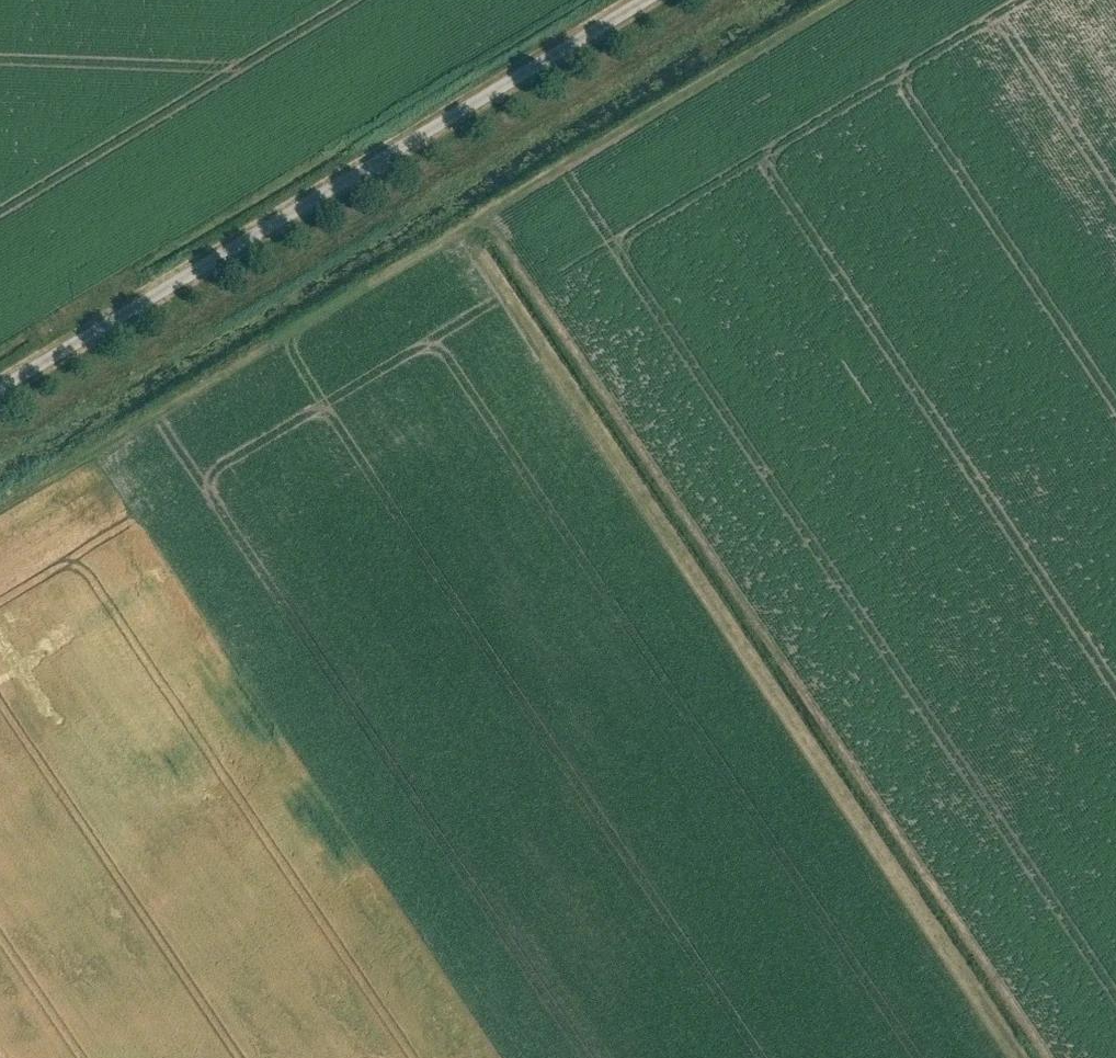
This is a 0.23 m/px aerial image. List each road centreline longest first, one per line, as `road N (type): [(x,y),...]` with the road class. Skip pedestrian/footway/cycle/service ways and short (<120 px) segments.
road 1 (unclassified): [(0,389),(643,0)]

